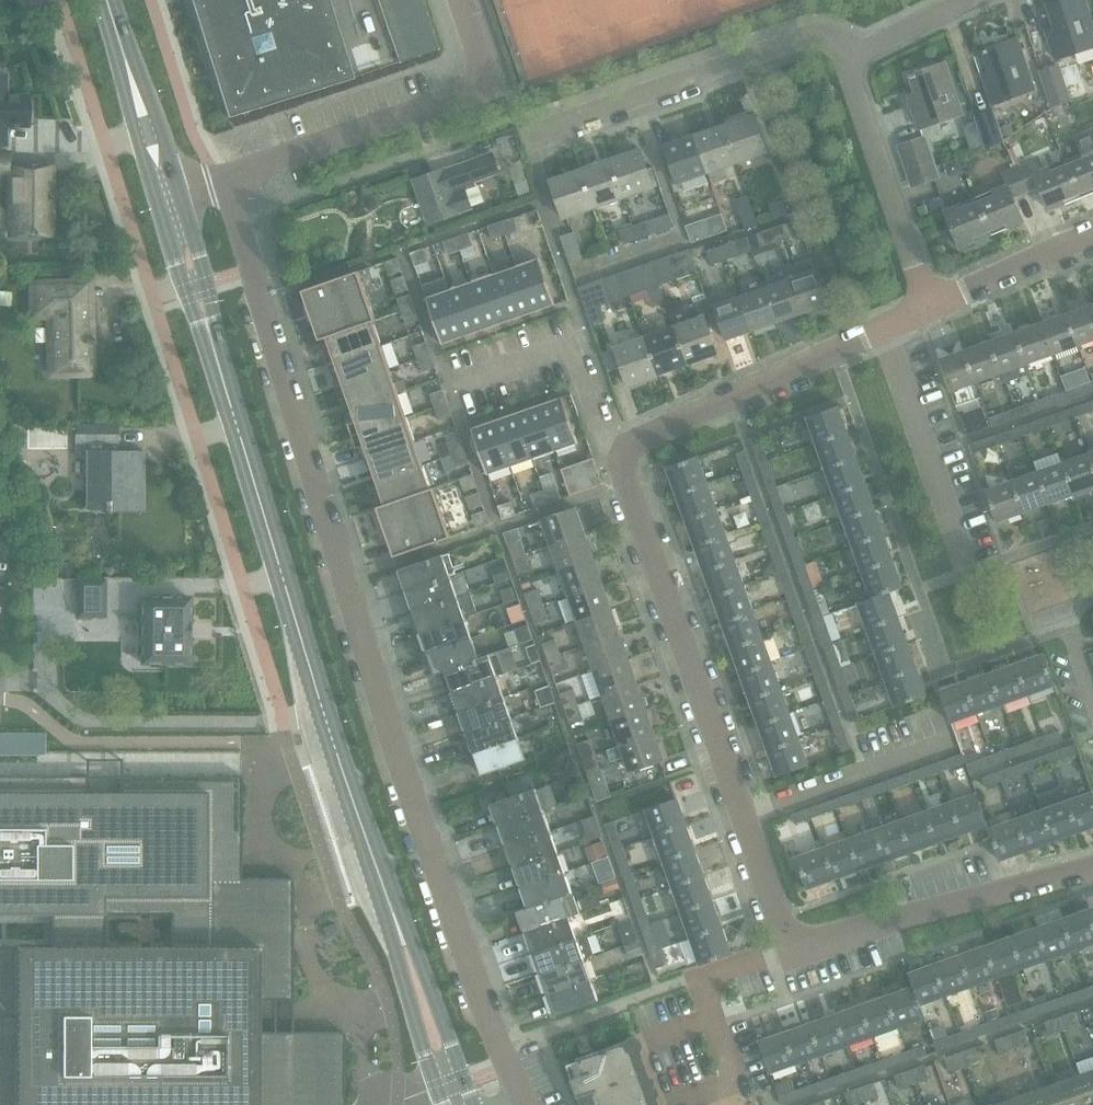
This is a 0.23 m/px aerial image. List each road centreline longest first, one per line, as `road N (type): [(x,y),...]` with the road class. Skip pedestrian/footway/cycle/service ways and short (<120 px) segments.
road 1 (residential): [(1092,867),(816,945),(795,943),(782,927),(628,485),(621,462),(632,440),(929,307)]
road 2 (residential): [(521,1097),(421,823),(221,179)]
road 3 (secondary): [(393,913),(212,345)]
road 4 (residential): [(461,0),(482,64),(473,88),(221,179)]
road 5 (residential): [(525,134),(802,36),(833,41),(855,57)]
road 6 (residential): [(929,307),(853,88),(855,57)]
road 7 (secondary): [(473,1104),(414,944),(393,913)]
road 8 (secondary): [(393,913),(395,949),(443,1104)]
road 9 (residential): [(929,307),(1092,234)]
road 10 (secondary): [(212,345),(213,315),(179,193)]
road 11 (secondary): [(156,200),(196,323),(212,345)]
road 12 (secondary): [(124,56),(130,117),(156,200)]
road 13 (secondary): [(179,193),(154,113),(124,56)]
road 14 (residential): [(855,57),(964,0)]

